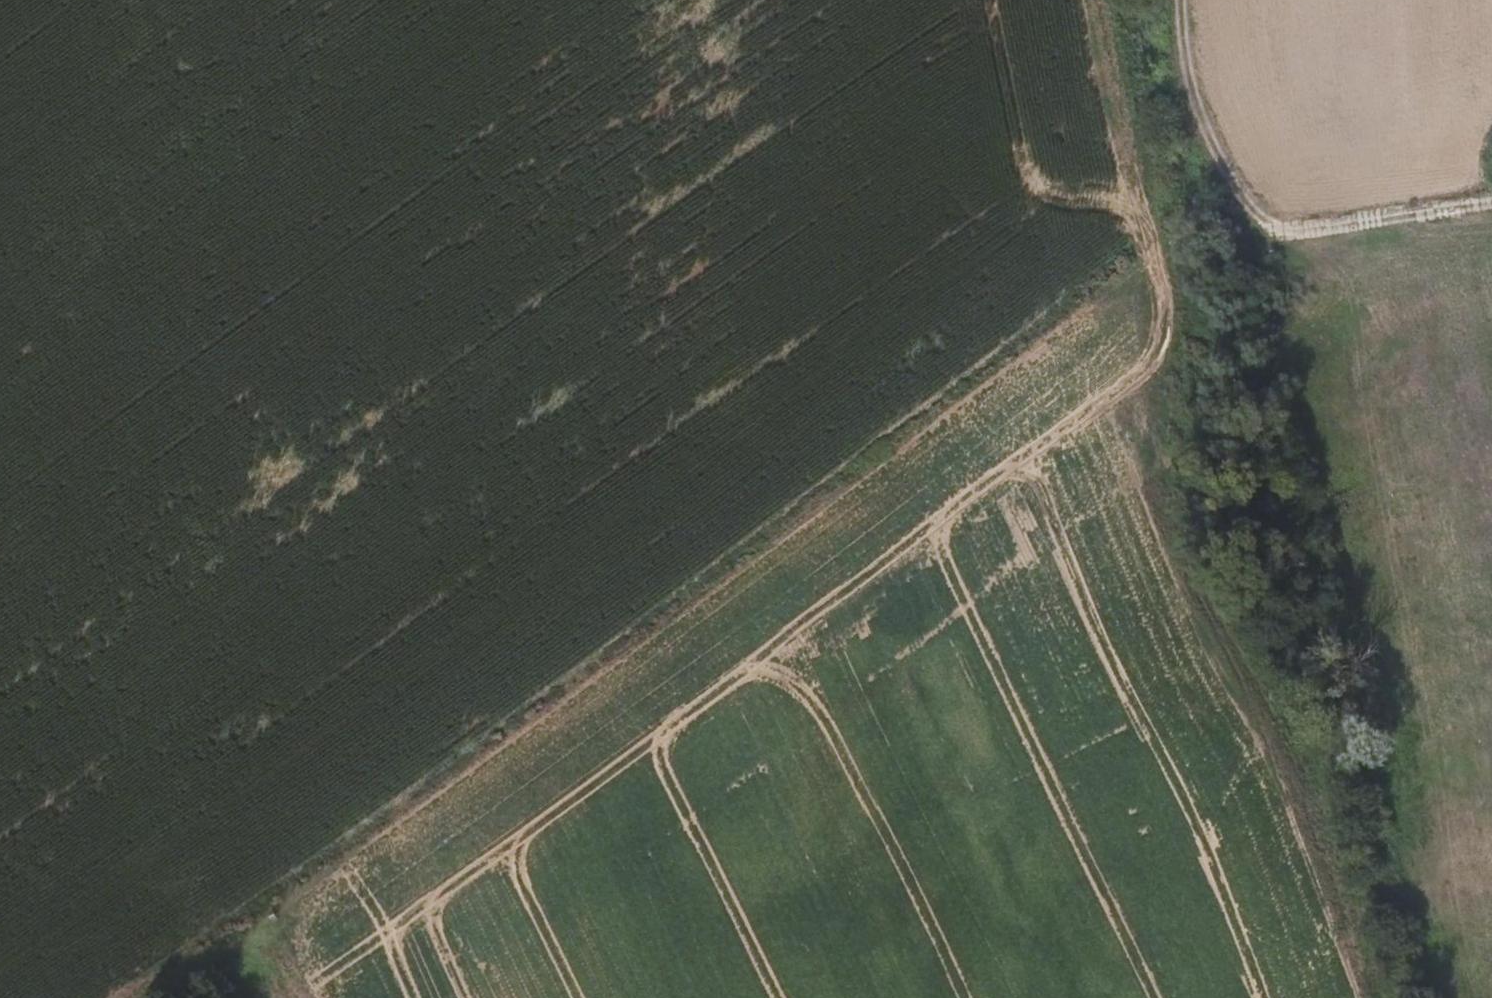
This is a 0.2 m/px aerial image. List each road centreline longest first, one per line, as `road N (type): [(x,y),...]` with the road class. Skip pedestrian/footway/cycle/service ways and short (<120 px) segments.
road 1 (track): [(1187,0),(1194,93),(1261,224),(1290,231),(1491,202)]

